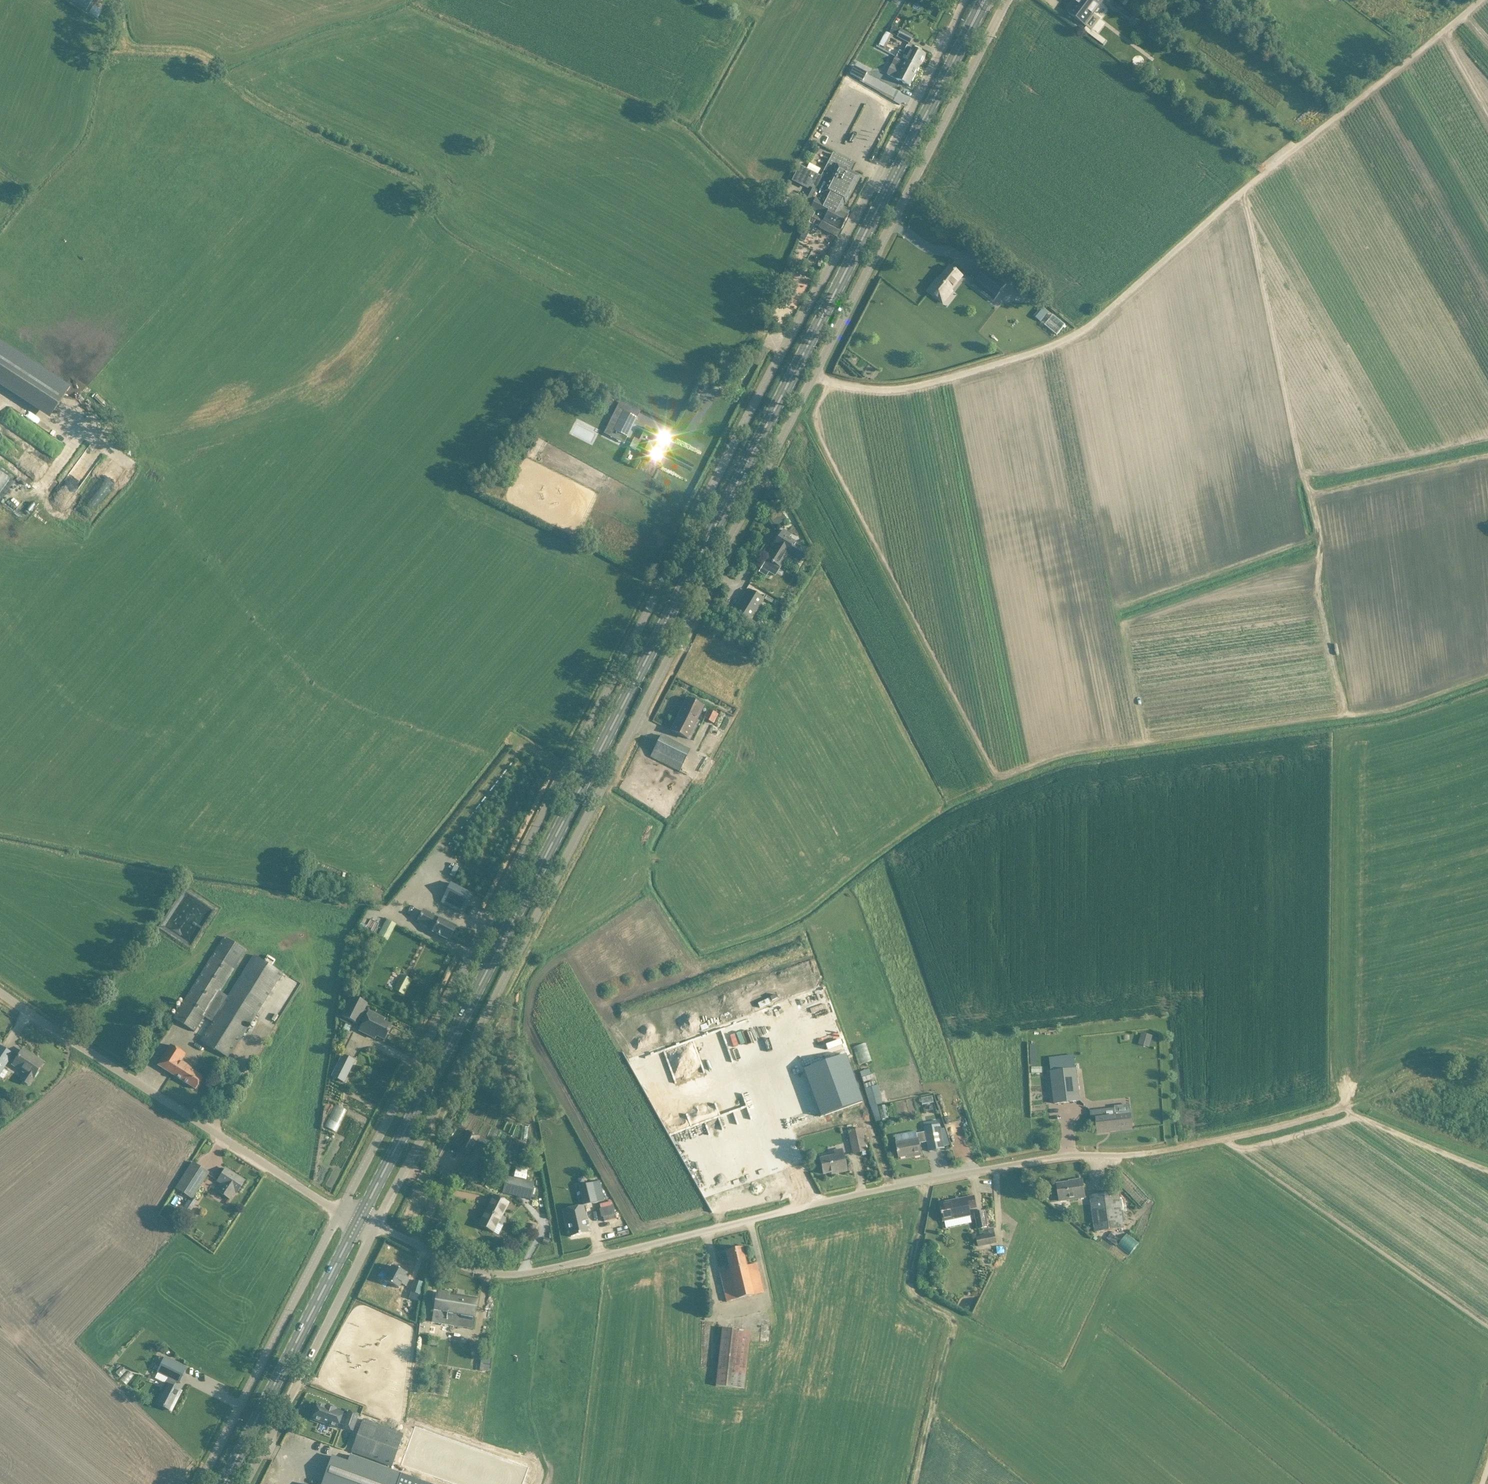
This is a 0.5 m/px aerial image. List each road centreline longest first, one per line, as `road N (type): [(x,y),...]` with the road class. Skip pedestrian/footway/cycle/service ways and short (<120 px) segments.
road 1 (unclassified): [(377,1228),(1007,0)]
road 2 (primary): [(359,1221),(983,0)]
road 3 (unclassified): [(340,1212),(964,0)]
road 4 (unclassified): [(377,1228),(485,1275),(526,1275),(1019,1165),(1190,1154),(1352,1102)]
road 5 (unclassified): [(340,1212),(0,996)]
road 6 (unclassified): [(201,1483),(340,1212)]
road 7 (primary): [(225,1483),(359,1221)]
road 8 (unclassified): [(246,1483),(377,1228)]
road 9 (track): [(1352,1102),(1421,1073),(1487,1081)]

